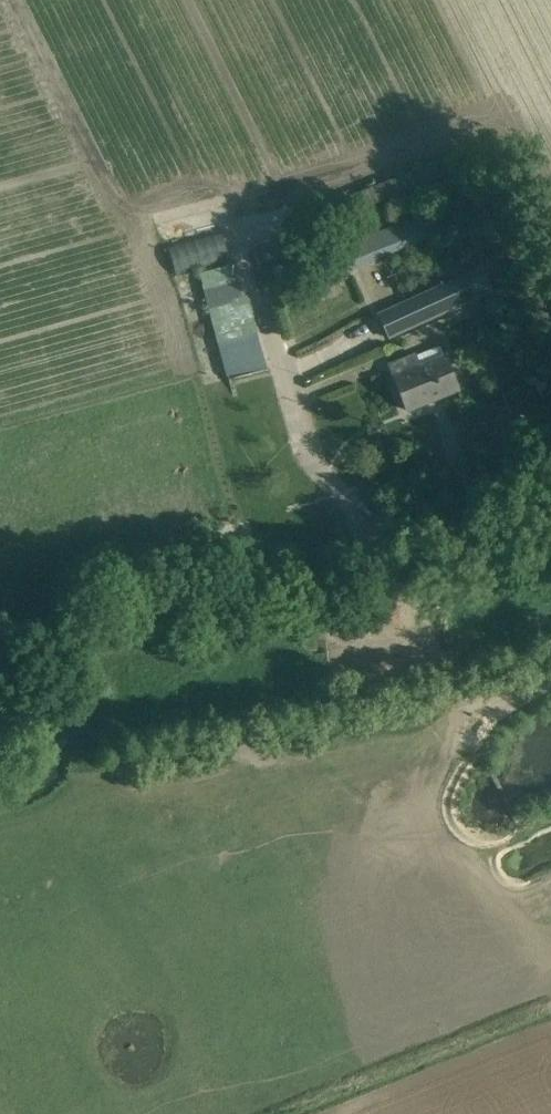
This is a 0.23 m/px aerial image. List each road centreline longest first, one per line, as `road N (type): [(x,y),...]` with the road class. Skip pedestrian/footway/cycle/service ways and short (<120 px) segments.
road 1 (unclassified): [(0,666),(156,601),(431,557),(503,534),(550,506)]
road 2 (track): [(400,562),(455,703)]

